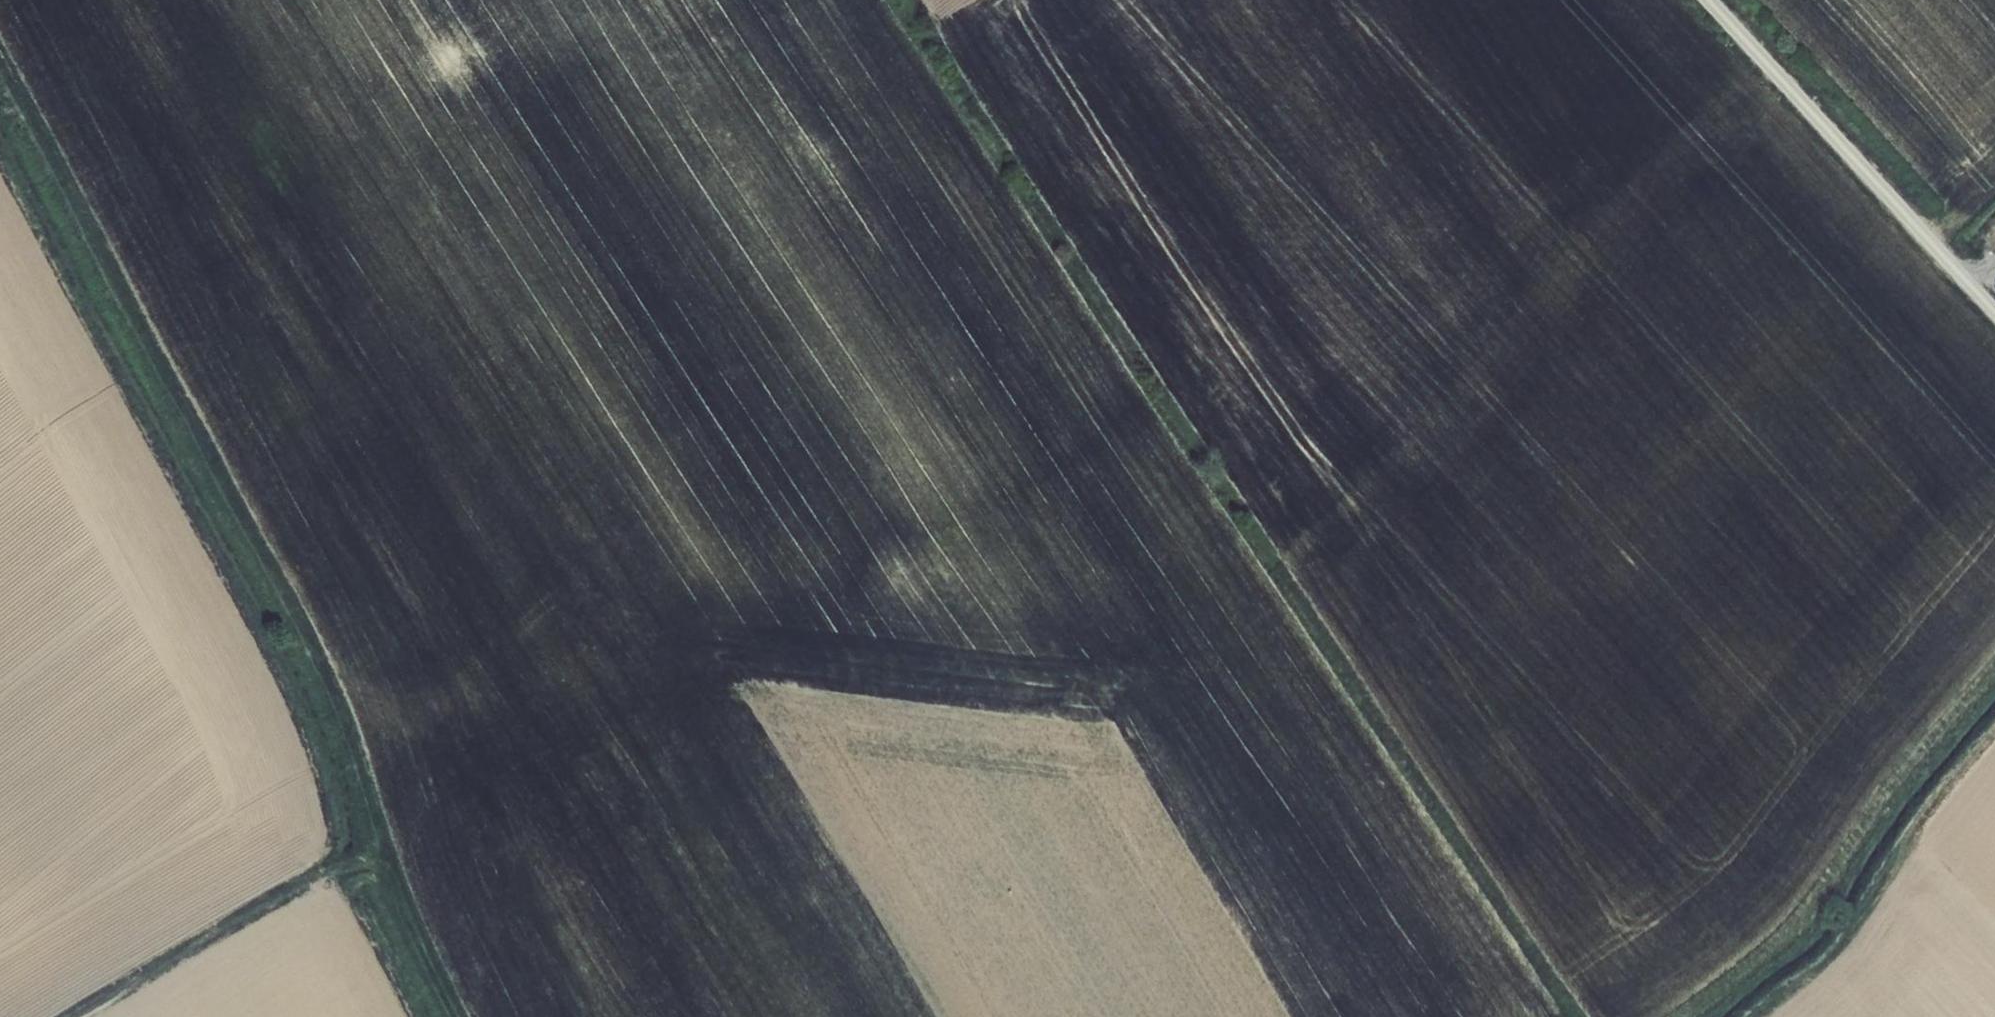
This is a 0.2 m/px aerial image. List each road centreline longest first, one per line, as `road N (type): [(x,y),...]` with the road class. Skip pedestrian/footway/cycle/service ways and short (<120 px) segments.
road 1 (unclassified): [(1994,312),(1709,0)]
road 2 (track): [(74,1016),(302,876)]

